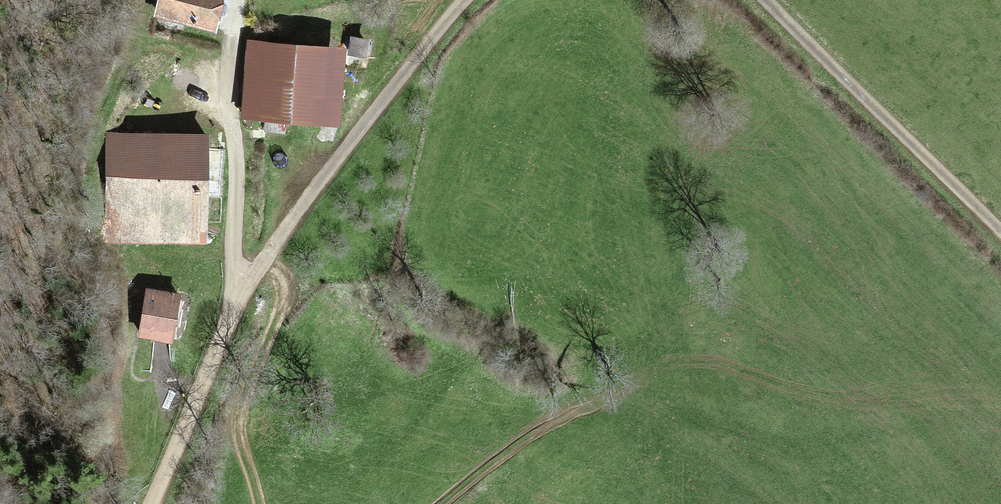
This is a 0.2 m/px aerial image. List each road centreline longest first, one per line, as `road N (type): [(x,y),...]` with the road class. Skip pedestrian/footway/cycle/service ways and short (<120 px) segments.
road 1 (unclassified): [(467,0),(409,63),(250,278),(146,503)]
road 2 (unclassified): [(1000,229),(762,0)]
road 3 (track): [(261,263),(279,304),(247,412),(255,503)]
road 4 (track): [(447,503),(528,440),(649,406)]

